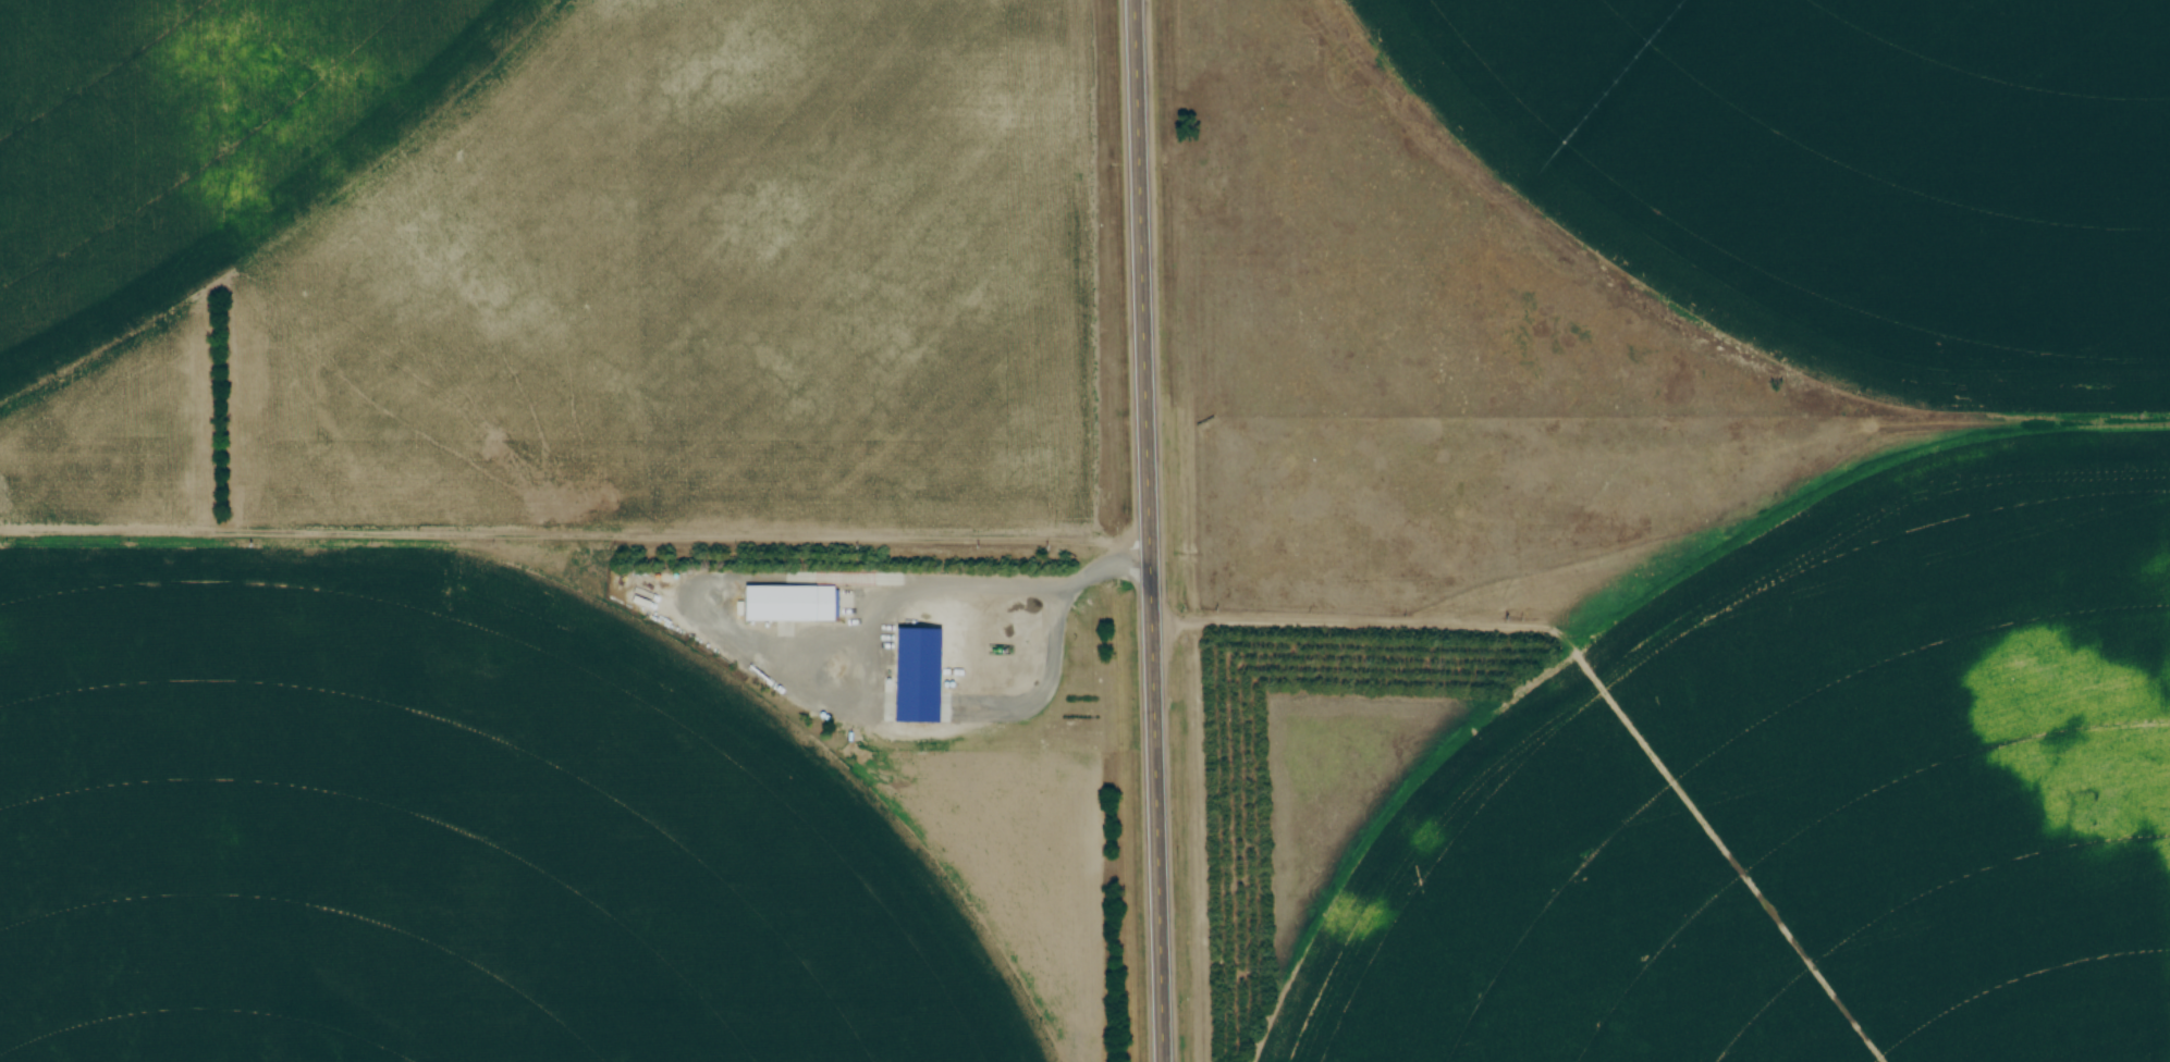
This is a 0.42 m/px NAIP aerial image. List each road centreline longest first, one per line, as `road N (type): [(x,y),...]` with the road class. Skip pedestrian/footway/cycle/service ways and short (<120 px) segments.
road 1 (secondary): [(1137,0),(1166,1061)]

